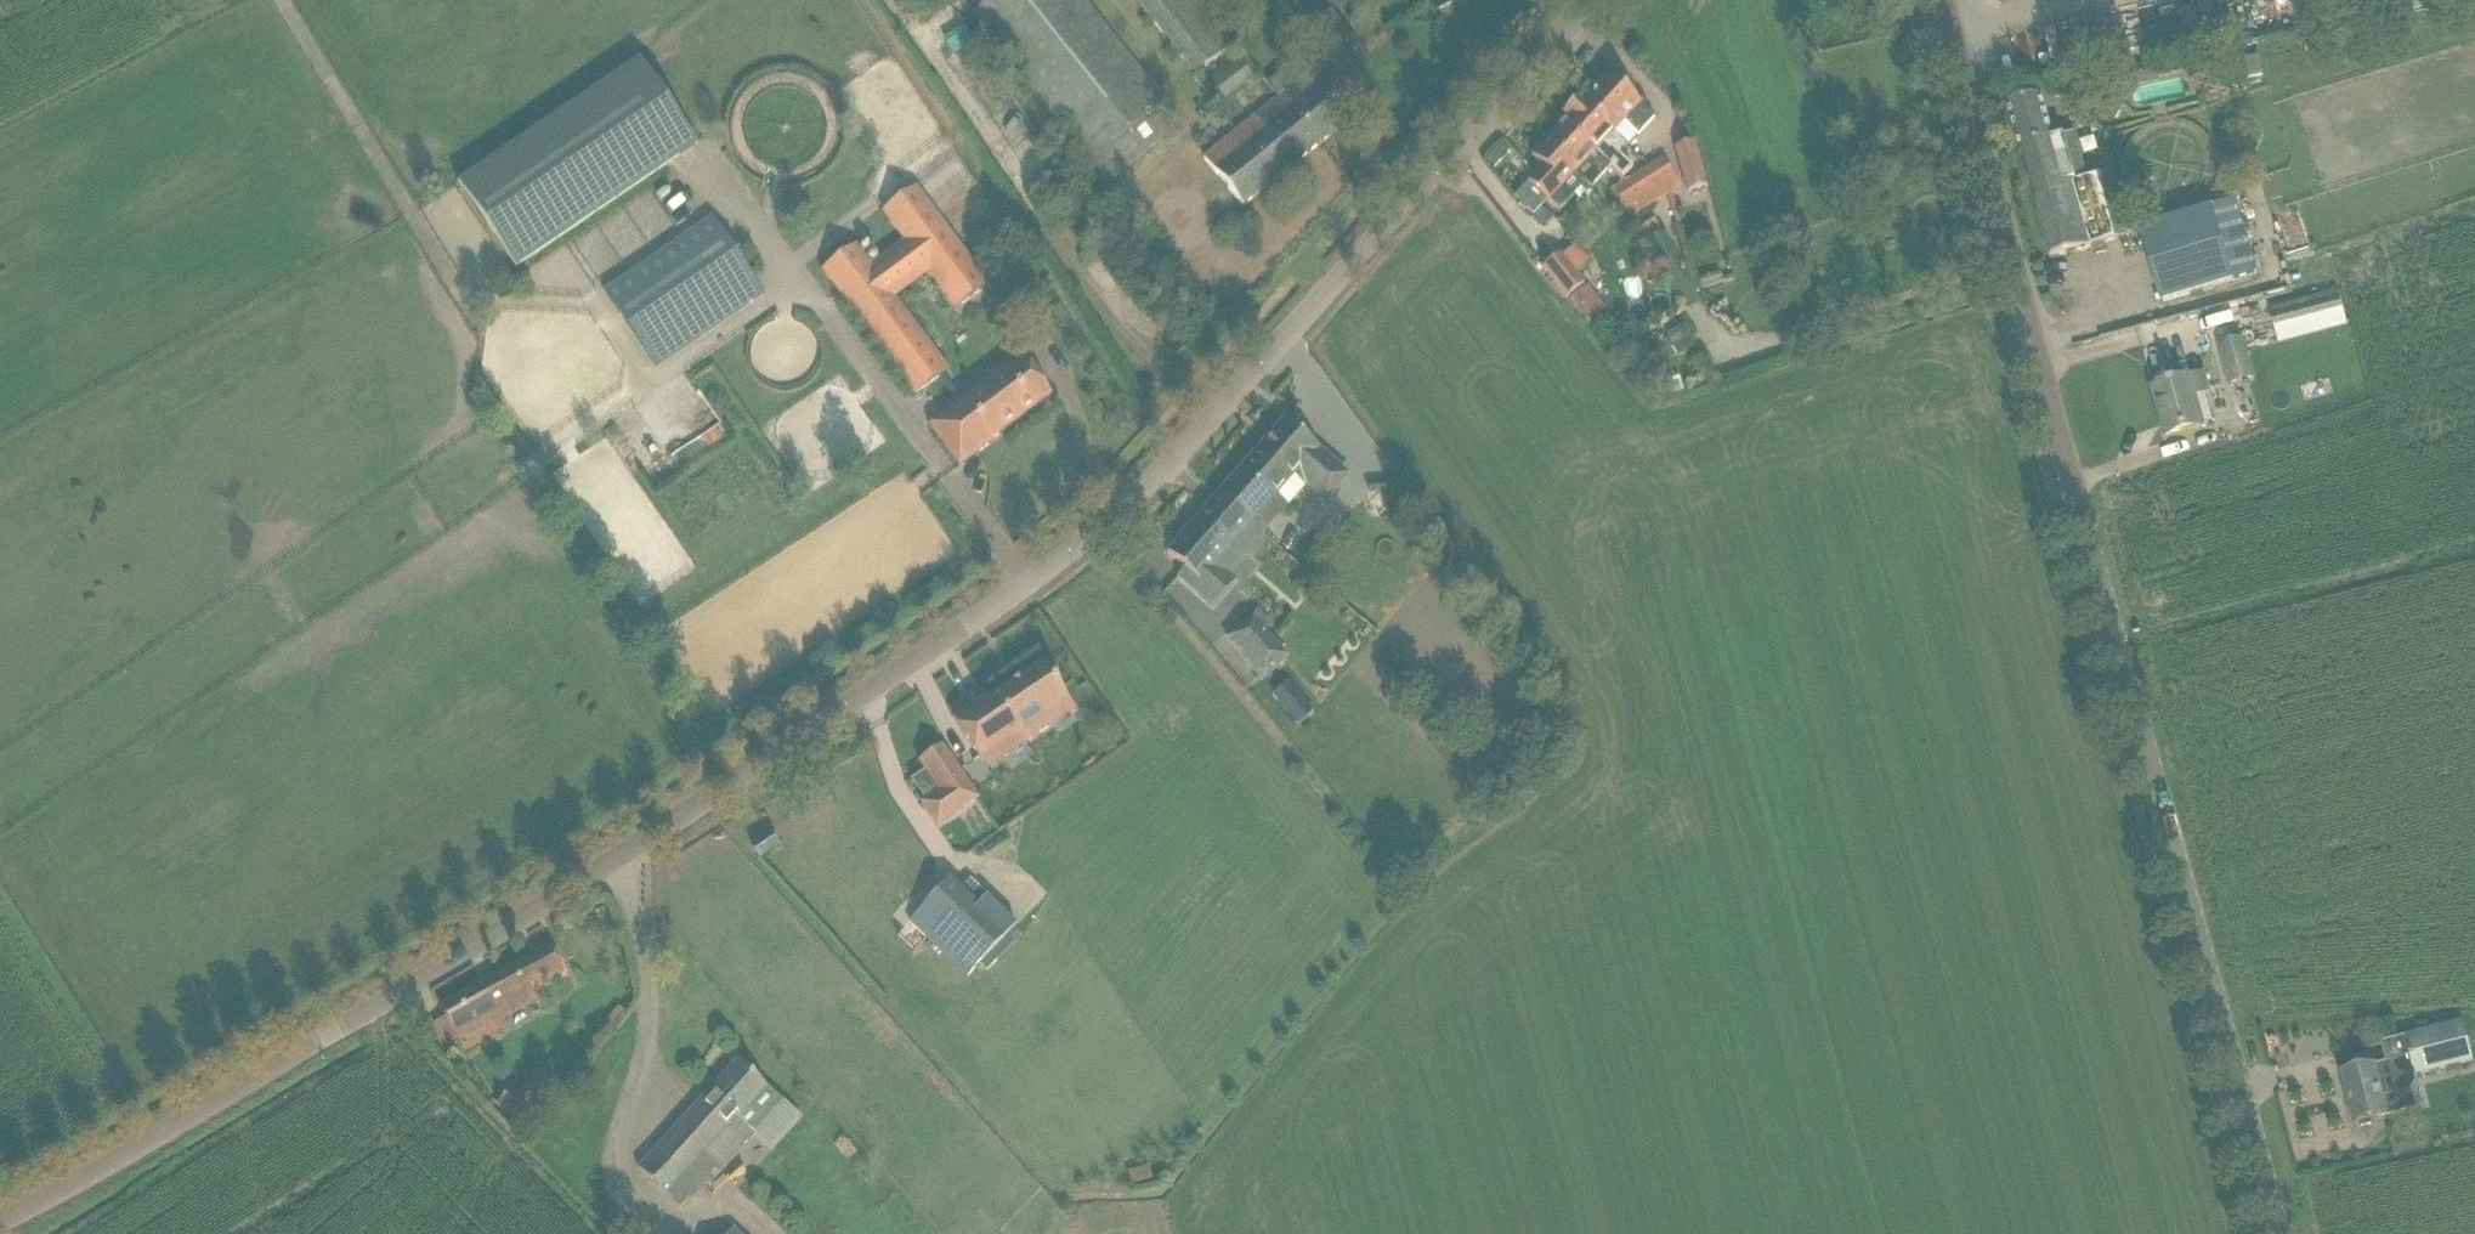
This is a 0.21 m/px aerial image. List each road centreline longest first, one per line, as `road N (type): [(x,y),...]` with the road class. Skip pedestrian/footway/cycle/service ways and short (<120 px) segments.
road 1 (unclassified): [(0,1220),(408,989),(1030,582),(1123,509),(1592,0)]
road 2 (unclassified): [(2281,1233),(1937,0)]
road 3 (track): [(467,297),(287,0)]

